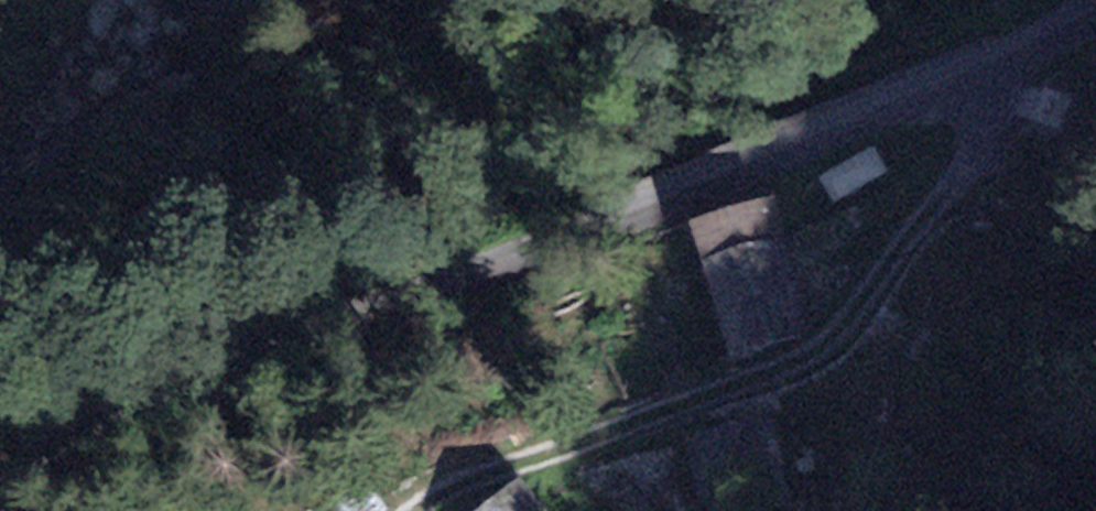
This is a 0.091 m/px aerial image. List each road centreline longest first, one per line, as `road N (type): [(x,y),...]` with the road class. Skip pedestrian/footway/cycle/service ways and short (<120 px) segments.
road 1 (unclassified): [(6,510),(103,441),(983,67),(1095,11)]
road 2 (track): [(414,510),(442,487),(799,355),(831,334),(978,146),(983,67)]

